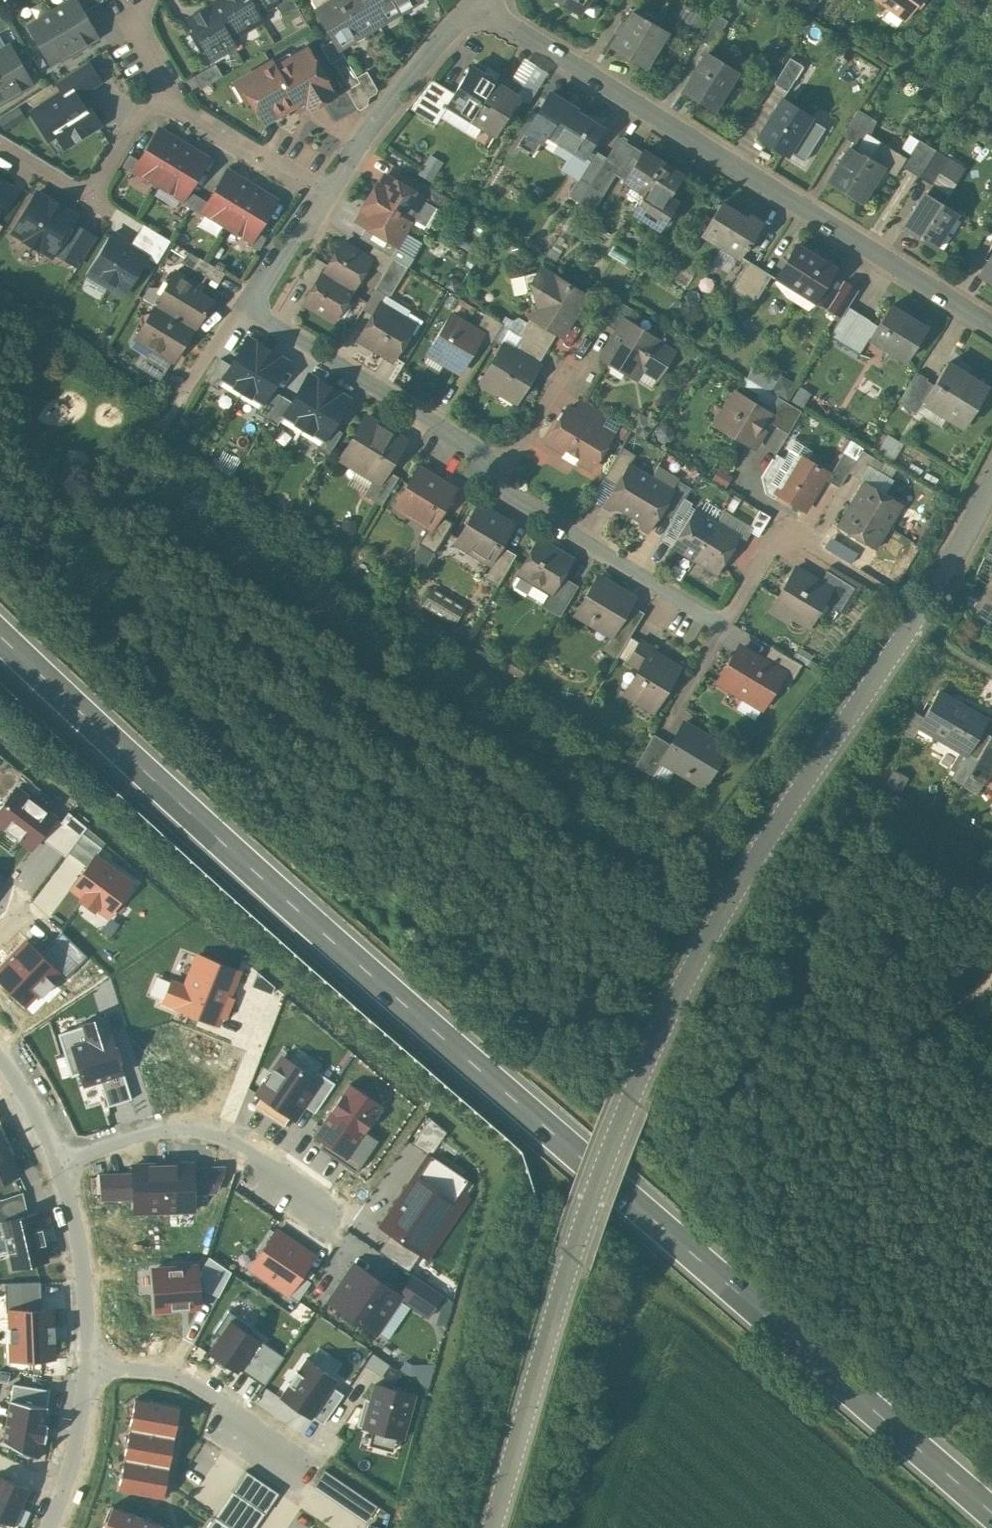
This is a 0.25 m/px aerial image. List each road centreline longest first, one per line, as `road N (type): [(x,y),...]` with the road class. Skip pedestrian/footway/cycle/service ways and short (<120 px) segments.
road 1 (primary): [(0,630),(297,909),(991,1511)]
road 2 (residential): [(324,193),(243,303),(472,440),(502,486),(720,624),(777,528),(807,544)]
road 3 (unclassified): [(825,748),(728,907),(630,1093),(572,1249),(489,1527)]
road 4 (residential): [(991,328),(476,0)]
road 5 (residential): [(991,486),(933,591),(825,748)]
road 6 (residential): [(61,1163),(153,1131),(206,1126),(250,1141),(322,1189)]
road 7 (residential): [(474,0),(324,193)]
road 8 (residential): [(89,1366),(192,1375),(303,1448)]
road 9 (residential): [(89,1366),(81,1236),(61,1163)]
road 10 (residential): [(324,193),(165,100)]
road 11 (residential): [(48,1527),(76,1451),(89,1366)]
road 12 (residential): [(165,100),(142,108),(89,198)]
road 13 (residential): [(61,1163),(0,1051)]

